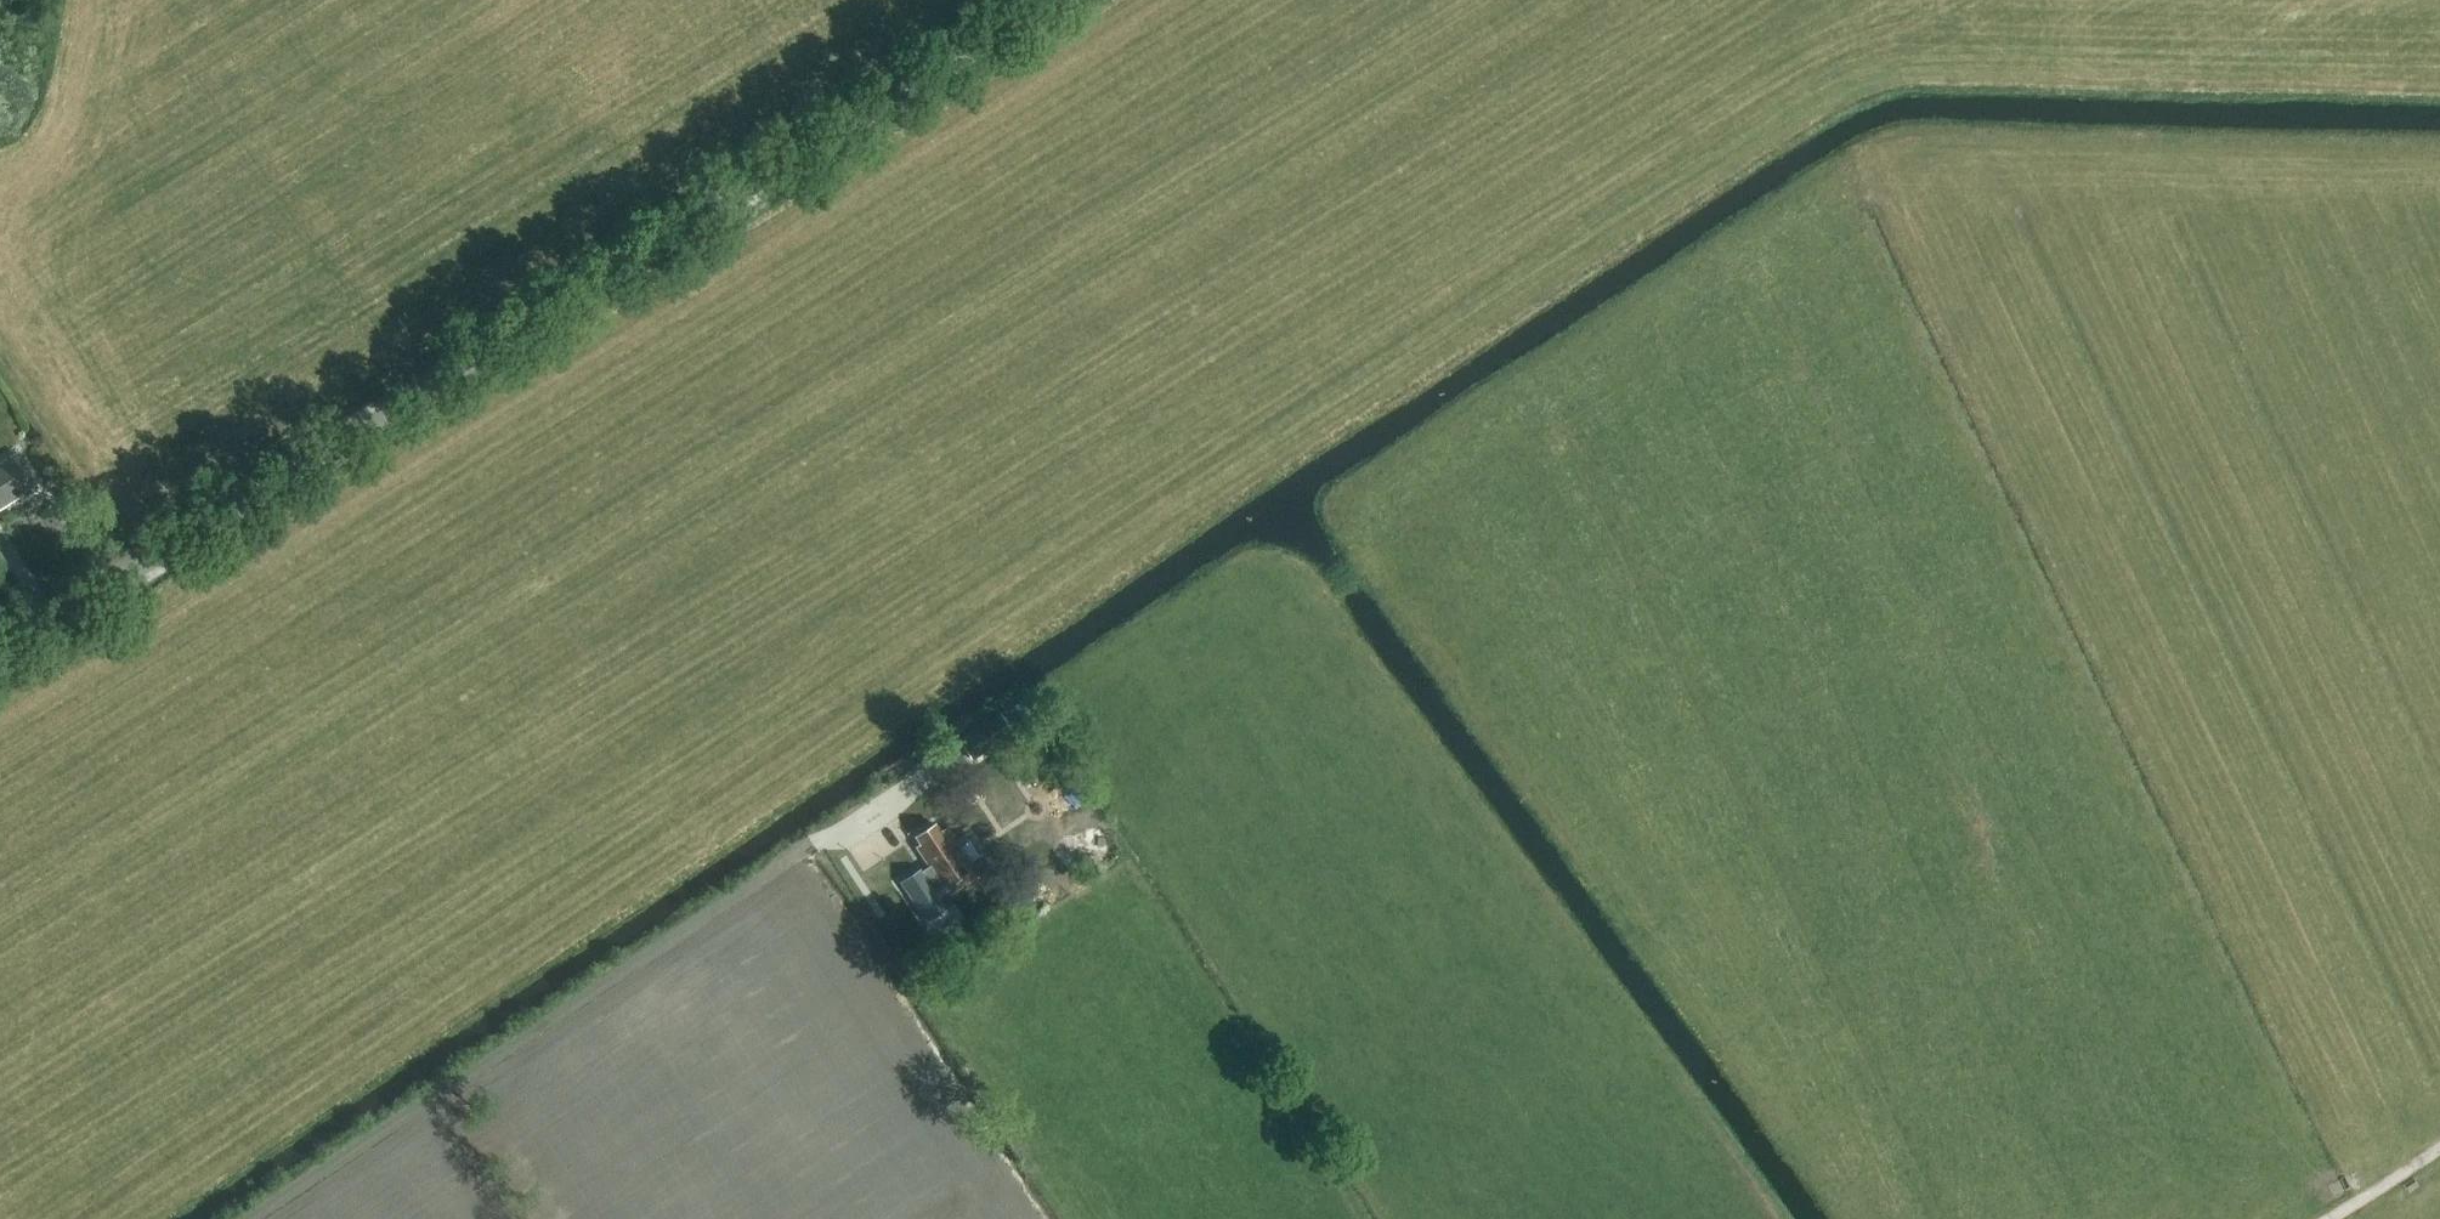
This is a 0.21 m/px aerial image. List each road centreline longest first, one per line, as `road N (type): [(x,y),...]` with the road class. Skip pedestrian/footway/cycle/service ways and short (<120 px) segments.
road 1 (unclassified): [(0,654),(1053,0)]
road 2 (track): [(247,1218),(833,828),(887,810)]

